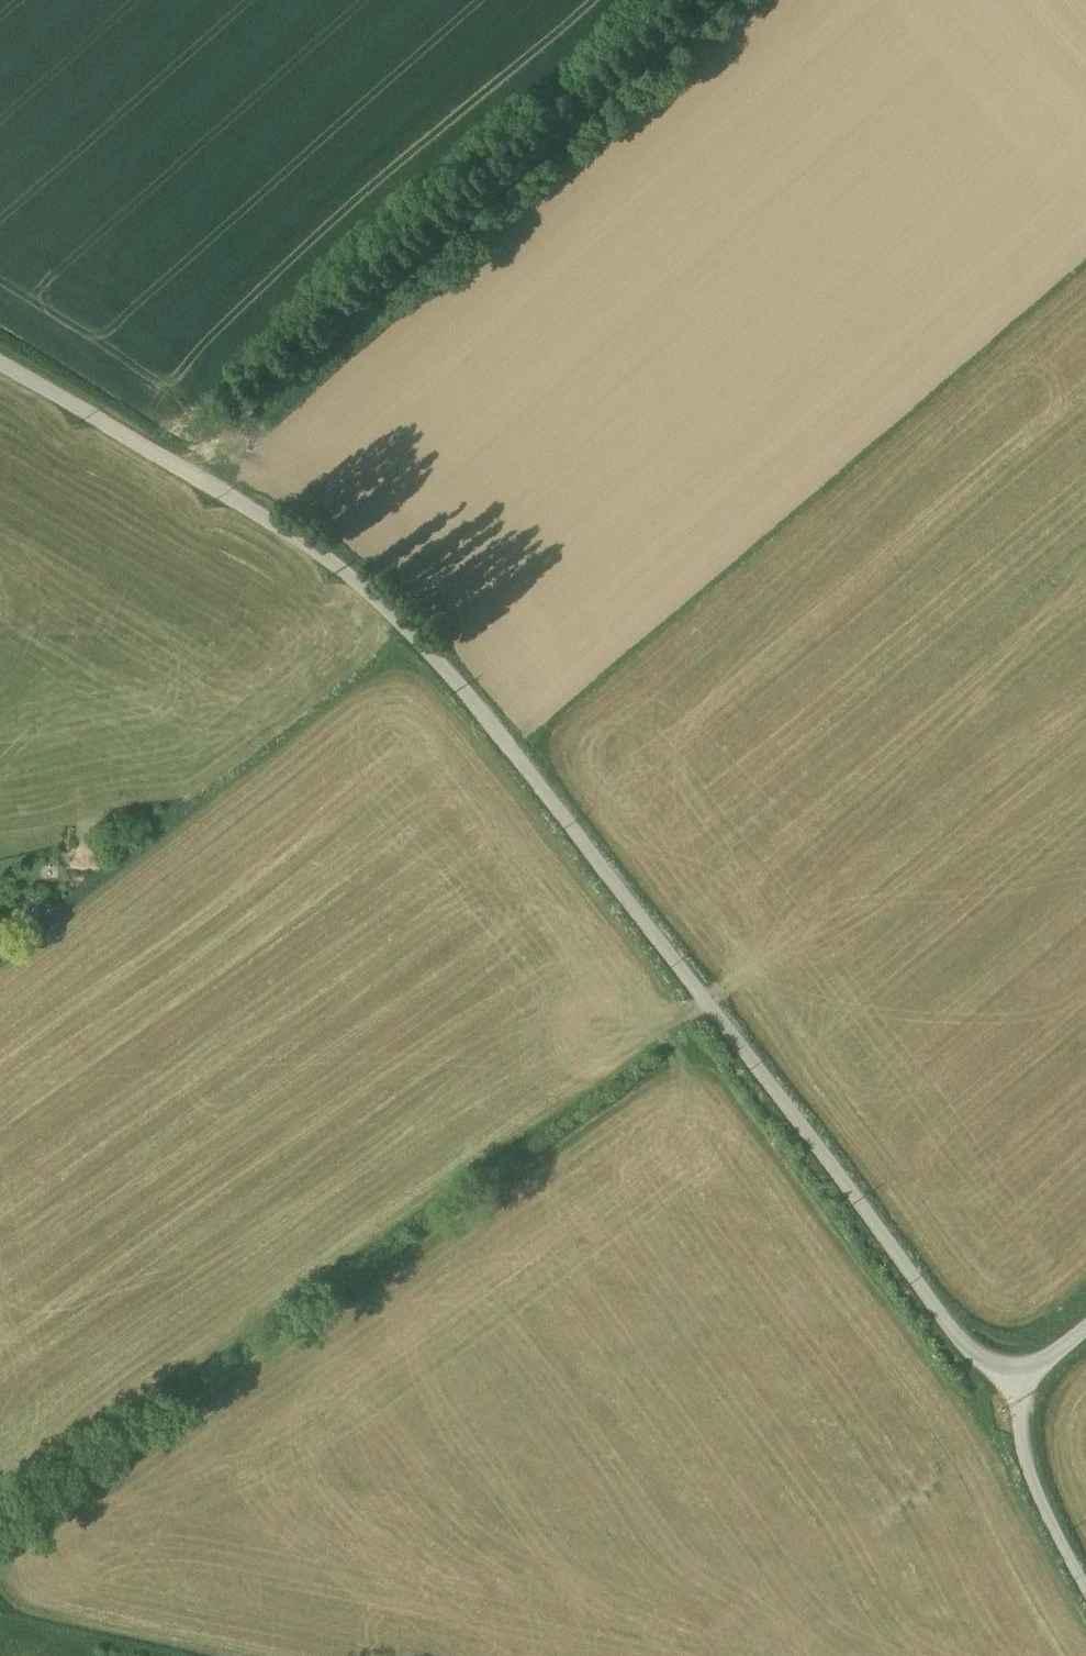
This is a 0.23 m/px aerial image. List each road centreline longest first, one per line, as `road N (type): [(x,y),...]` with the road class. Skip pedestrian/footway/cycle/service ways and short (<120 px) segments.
road 1 (unclassified): [(1017,1383),(959,1337),(417,634),(336,561),(0,363)]
road 2 (unclassified): [(1017,1383),(1028,1469),(1085,1590)]

